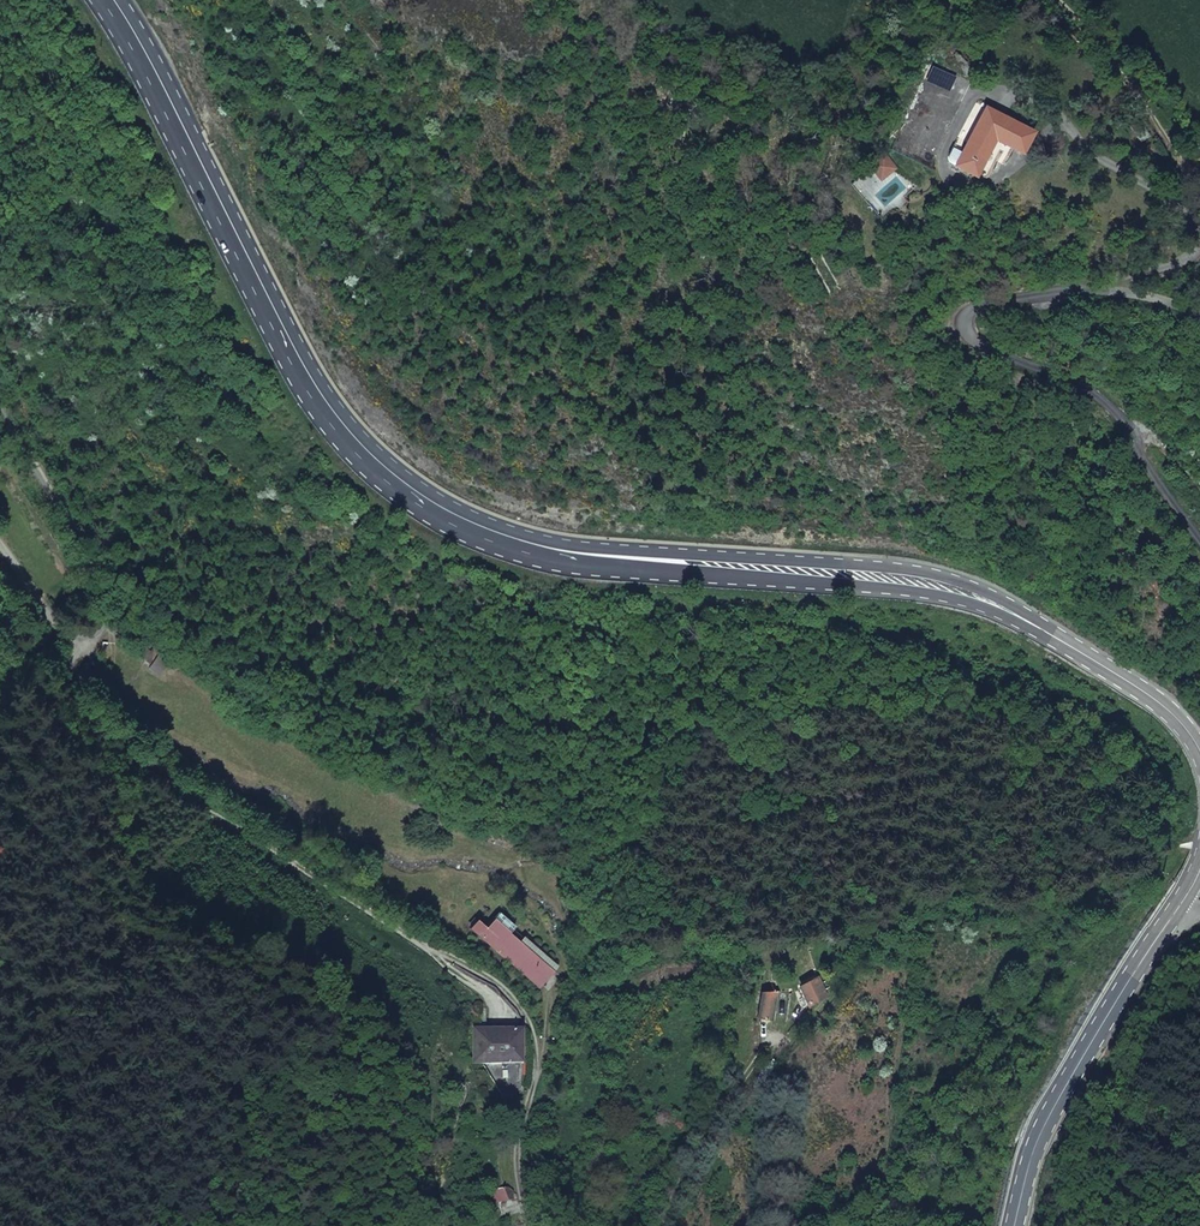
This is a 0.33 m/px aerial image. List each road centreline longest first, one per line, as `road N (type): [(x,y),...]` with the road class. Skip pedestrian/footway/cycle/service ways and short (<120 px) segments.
road 1 (primary): [(109,0),(303,370),(342,428),(403,486),(460,522),(539,549),(909,580),(971,593),(1167,709),(1199,751)]
road 2 (unclassified): [(531,1225),(517,1146),(536,1058),(526,1016),(501,987),(420,943),(97,732),(67,674),(81,637),(95,632),(106,613),(103,583),(0,401)]
road 3 (unclassified): [(1199,315),(1141,296),(1086,290),(970,309),(963,326),(977,344),(1089,390),(1126,425),(1199,542)]
road 4 (primary): [(1180,905),(1062,1073),(1026,1159),(1011,1225)]
road 5 (track): [(1057,0),(1153,117),(1199,193)]
road 6 (unclassified): [(761,1055),(702,1134),(657,1225)]

